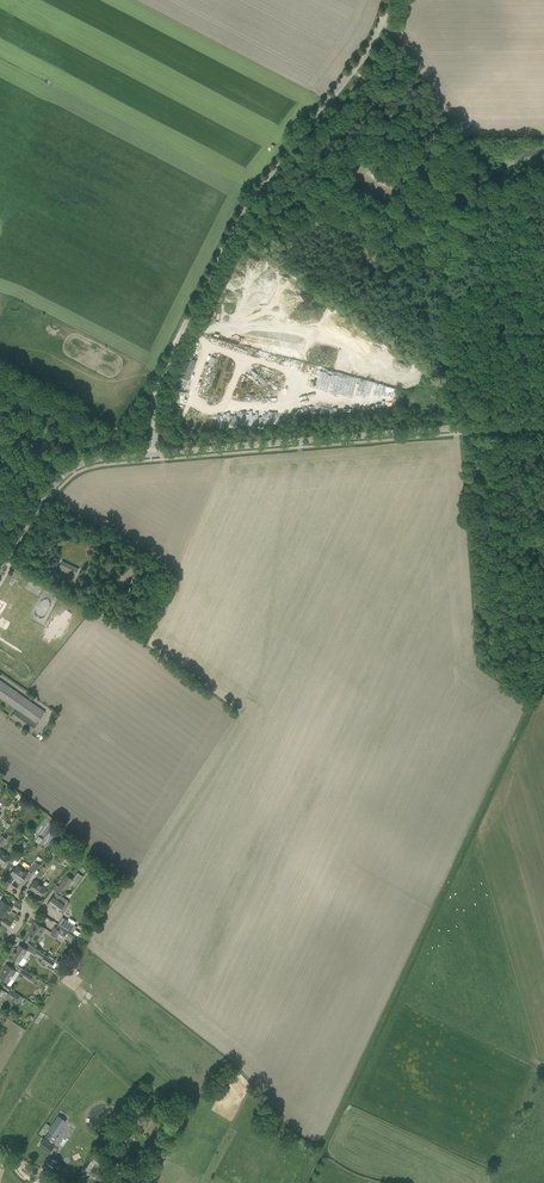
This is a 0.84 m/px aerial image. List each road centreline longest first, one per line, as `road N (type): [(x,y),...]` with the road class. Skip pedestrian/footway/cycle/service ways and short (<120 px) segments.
road 1 (unclassified): [(156,455),(153,407),(162,372),(237,222),(373,42),(389,0)]
road 2 (unclassified): [(156,455),(543,422)]
road 3 (track): [(346,176),(285,248),(237,222)]
road 4 (unclassified): [(0,569),(71,469)]

